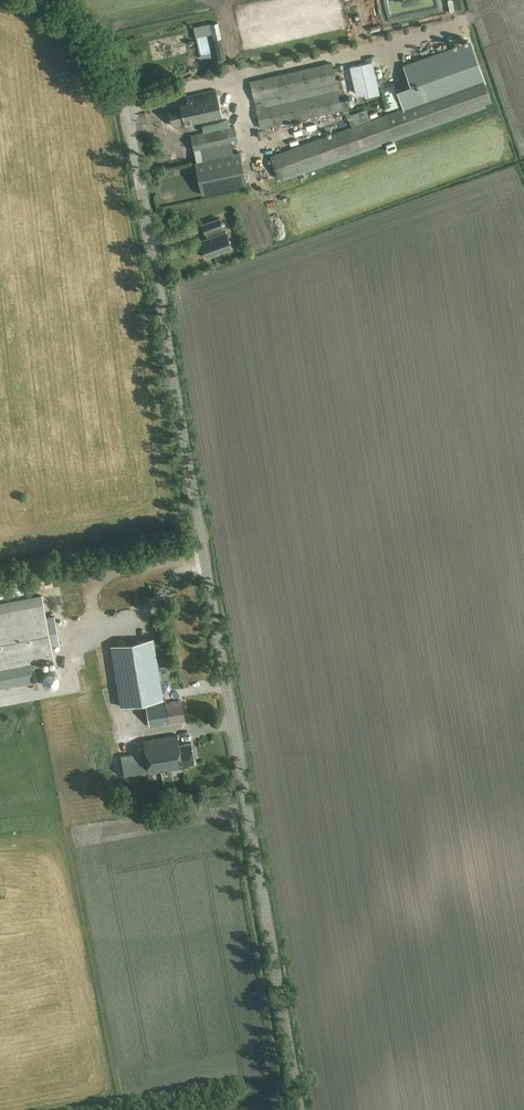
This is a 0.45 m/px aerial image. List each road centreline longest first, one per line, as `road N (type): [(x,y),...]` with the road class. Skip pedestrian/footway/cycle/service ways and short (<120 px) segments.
road 1 (tertiary): [(301,1109),(131,133),(101,49),(55,0)]

